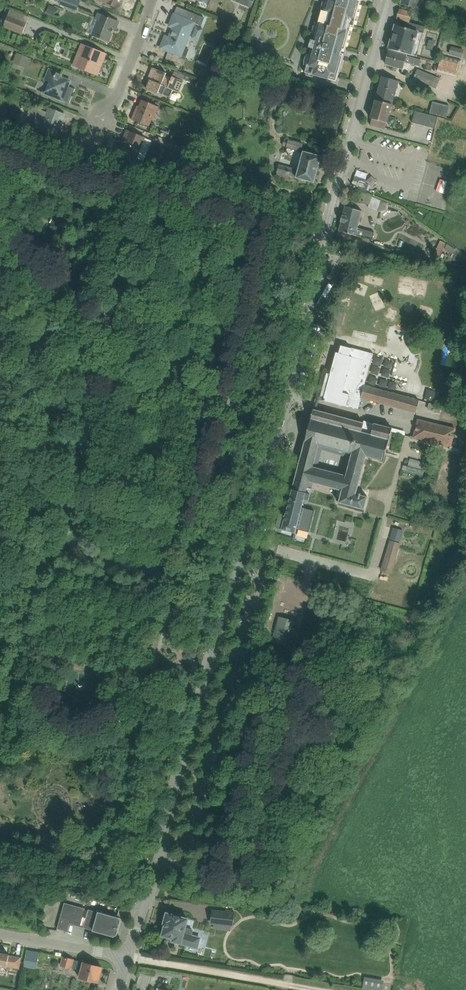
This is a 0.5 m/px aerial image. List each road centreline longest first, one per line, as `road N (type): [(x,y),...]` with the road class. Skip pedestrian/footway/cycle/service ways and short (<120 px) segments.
road 1 (tertiary): [(388,0),(127,957)]
road 2 (track): [(127,957),(313,989)]
road 3 (residential): [(153,0),(103,123)]
road 4 (unclassified): [(0,935),(127,957)]

